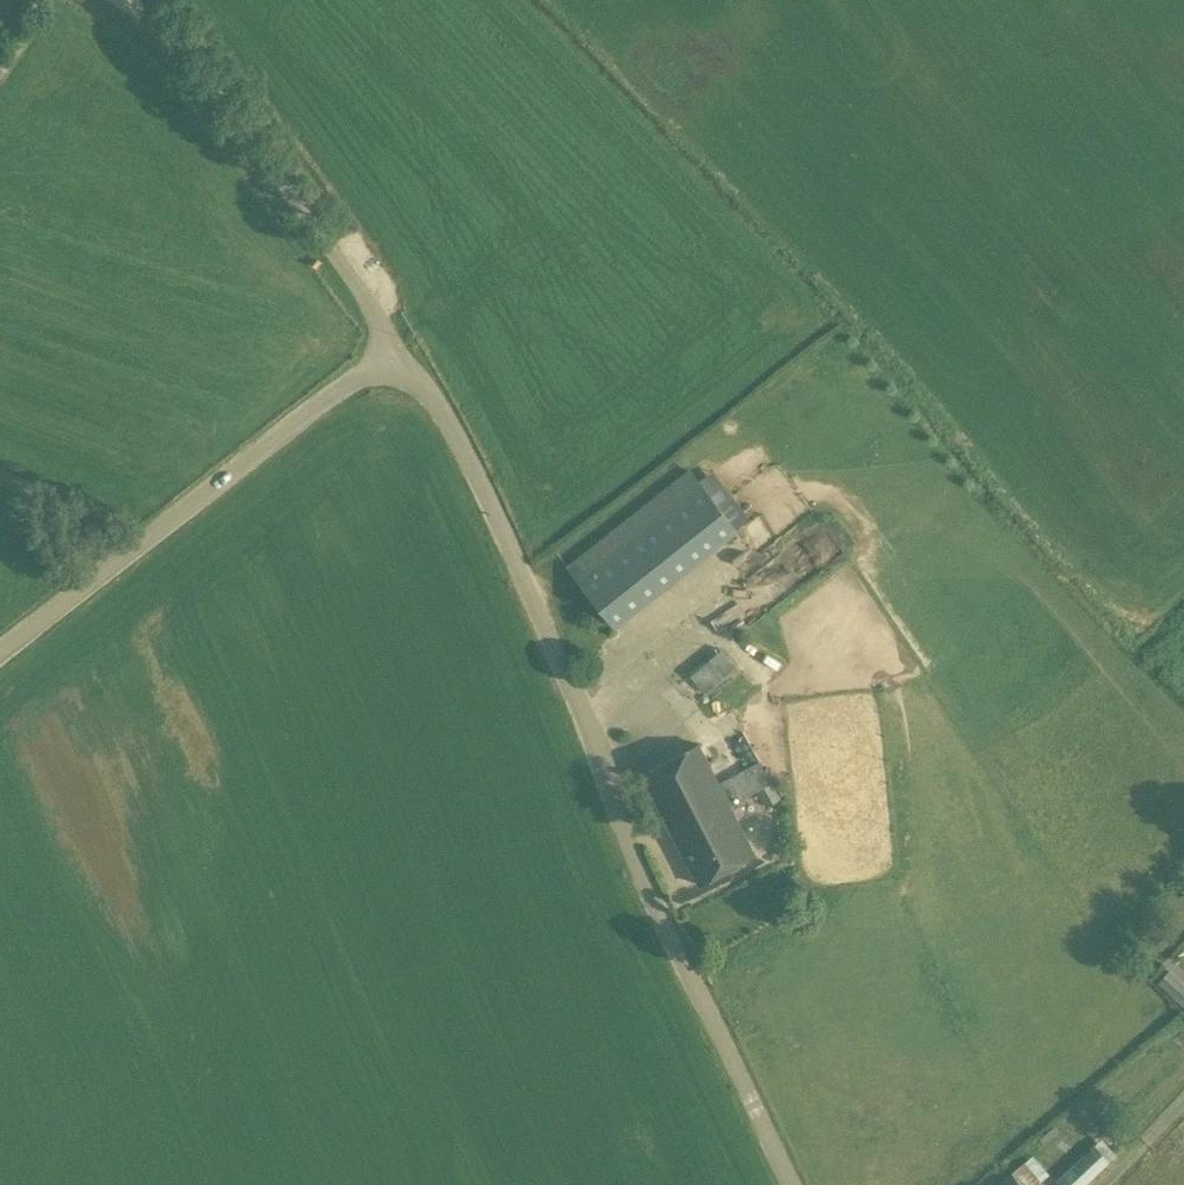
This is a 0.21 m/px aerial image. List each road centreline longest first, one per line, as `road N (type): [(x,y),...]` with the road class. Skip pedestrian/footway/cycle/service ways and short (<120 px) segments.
road 1 (unclassified): [(395,345),(448,419),(500,525),(642,868),(791,1184)]
road 2 (unclassified): [(0,653),(395,345)]
road 3 (unclassified): [(395,345),(197,57),(116,0)]

